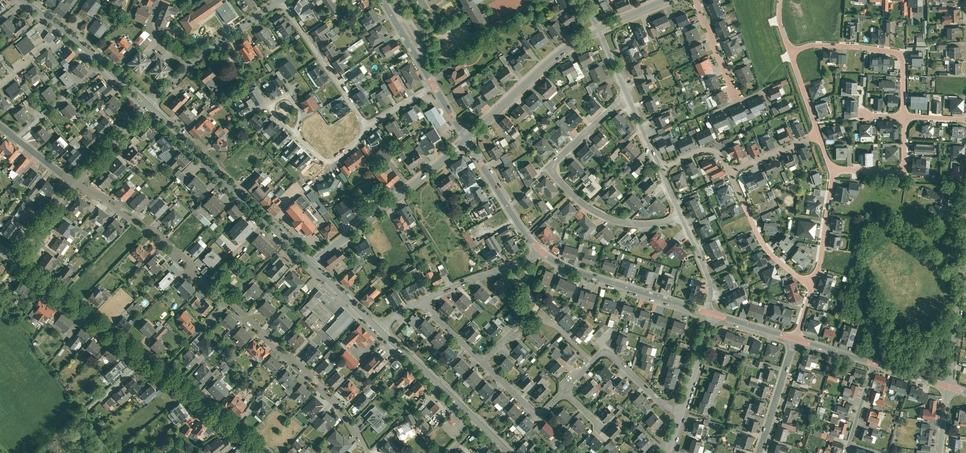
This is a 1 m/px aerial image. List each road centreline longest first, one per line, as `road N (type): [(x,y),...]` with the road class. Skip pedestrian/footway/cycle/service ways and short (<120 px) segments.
road 1 (residential): [(74,182),(178,256),(328,394),(368,452)]
road 2 (residential): [(11,261),(269,452)]
road 3 (residential): [(679,215),(661,223),(616,220),(585,206),(553,173),(554,162),(627,96)]
road 4 (secondary): [(147,106),(311,263)]
road 5 (tertiary): [(467,138),(311,263)]
road 6 (secondary): [(379,329),(510,452)]
road 7 (residential): [(540,252),(588,275),(707,312)]
road 8 (residential): [(905,117),(900,52),(819,43),(789,51)]
road 9 (tertiary): [(598,29),(551,60),(467,138)]
road 10 (secondary): [(25,0),(147,106)]
road 11 (residential): [(365,126),(280,1)]
road 12 (residential): [(950,387),(965,240)]
road 13 (residential): [(812,282),(763,241),(730,172)]
road 14 (residential): [(467,138),(540,252)]
road 15 (residential): [(540,252),(421,302)]
road 16 (residential): [(832,170),(902,170),(905,117)]
road 17 (residential): [(795,339),(758,452)]

